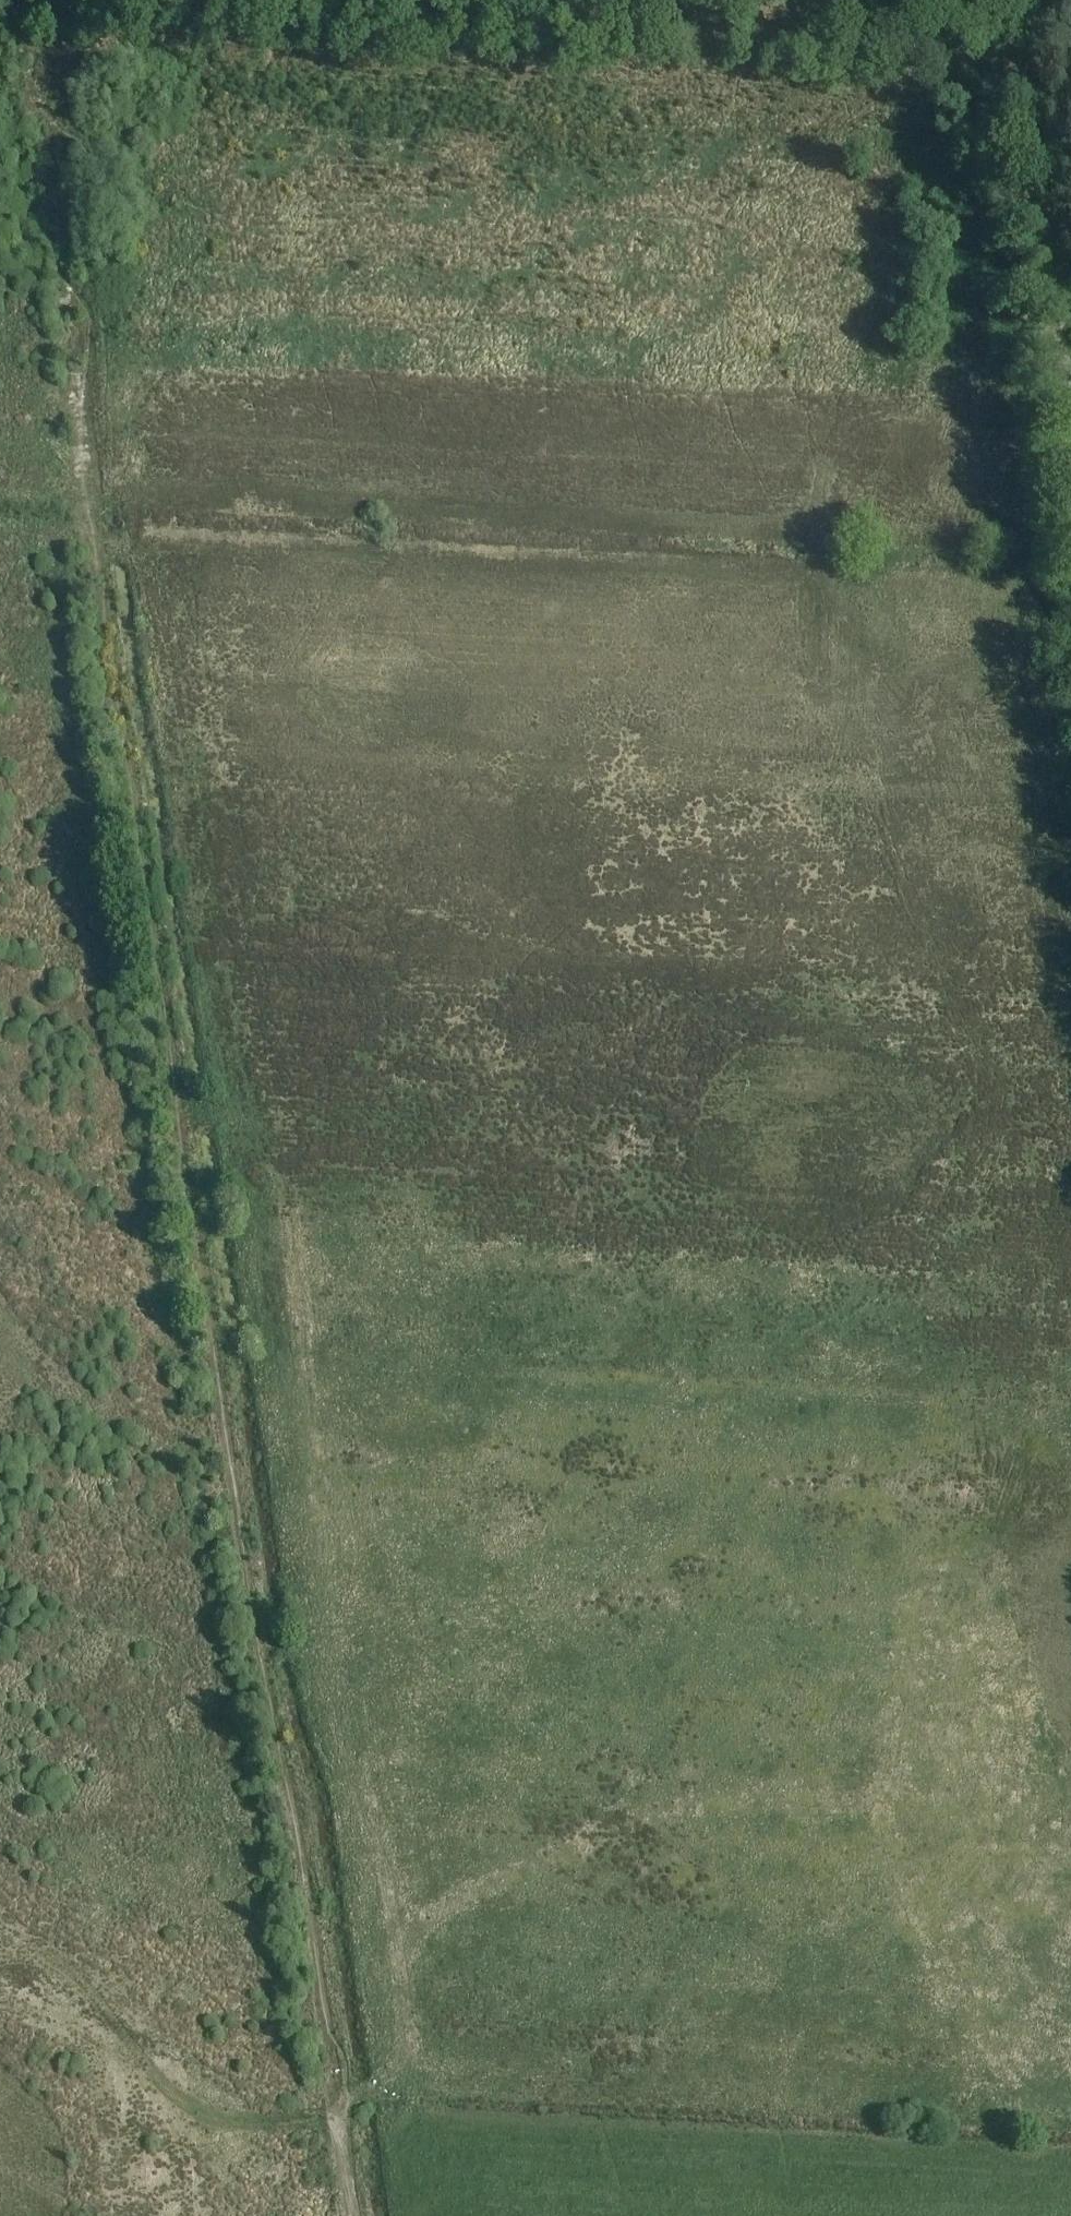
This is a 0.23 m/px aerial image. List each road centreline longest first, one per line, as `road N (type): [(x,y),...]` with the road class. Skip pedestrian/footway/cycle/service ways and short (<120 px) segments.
road 1 (track): [(8,0),(251,1600),(320,1973),(354,2215)]
road 2 (track): [(1070,418),(1009,0)]

